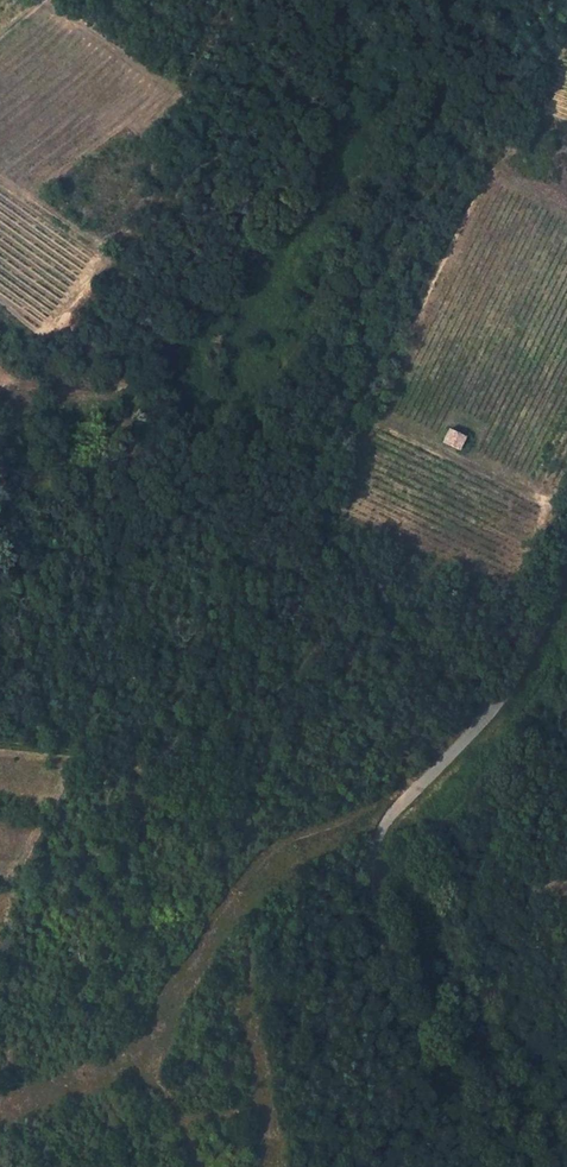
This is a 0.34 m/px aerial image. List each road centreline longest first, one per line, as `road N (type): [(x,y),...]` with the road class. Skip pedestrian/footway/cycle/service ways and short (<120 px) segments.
road 1 (unclassified): [(566,552),(536,646),(497,711),(390,822),(371,864),(373,915),(406,1042),(467,1166)]

